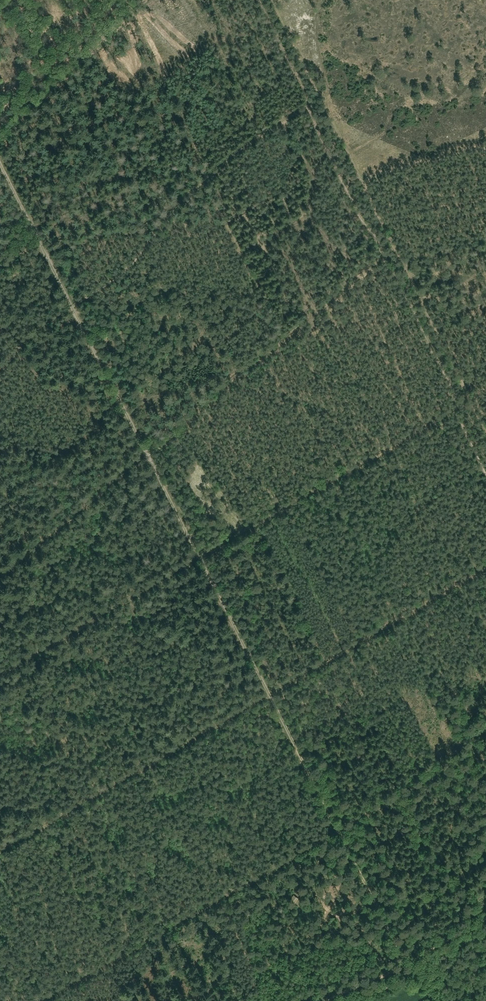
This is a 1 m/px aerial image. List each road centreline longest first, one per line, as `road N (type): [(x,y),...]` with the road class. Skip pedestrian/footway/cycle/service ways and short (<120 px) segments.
road 1 (track): [(412,971),(0,158)]
road 2 (track): [(0,849),(485,568)]
road 3 (track): [(47,1000),(485,742)]
road 4 (track): [(485,436),(273,0)]
road 5 (track): [(0,138),(140,0)]
road 6 (track): [(326,1000),(485,919)]
road 7 (track): [(362,180),(485,148)]

